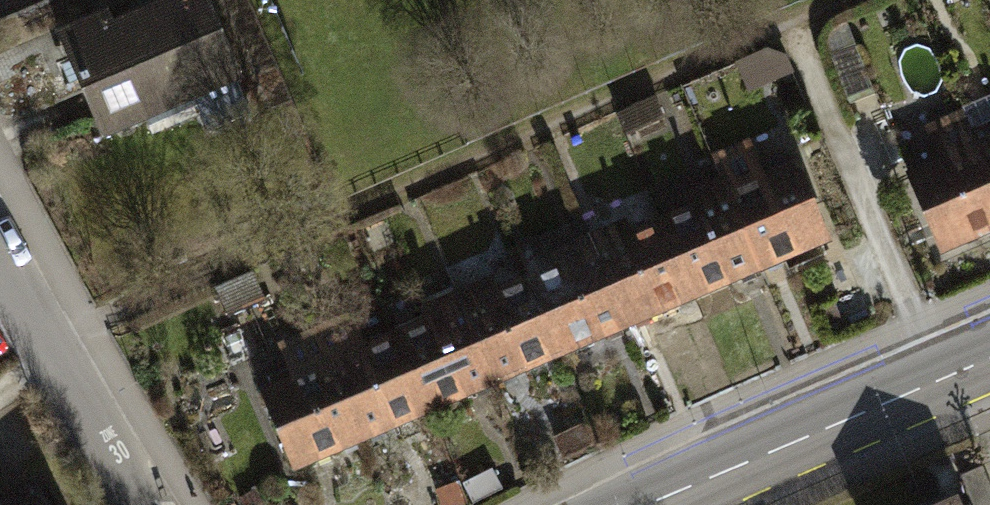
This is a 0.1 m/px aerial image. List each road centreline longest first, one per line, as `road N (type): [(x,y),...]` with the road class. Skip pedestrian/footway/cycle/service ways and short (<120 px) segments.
road 1 (secondary): [(653,504),(989,356)]
road 2 (residential): [(0,259),(137,504)]

